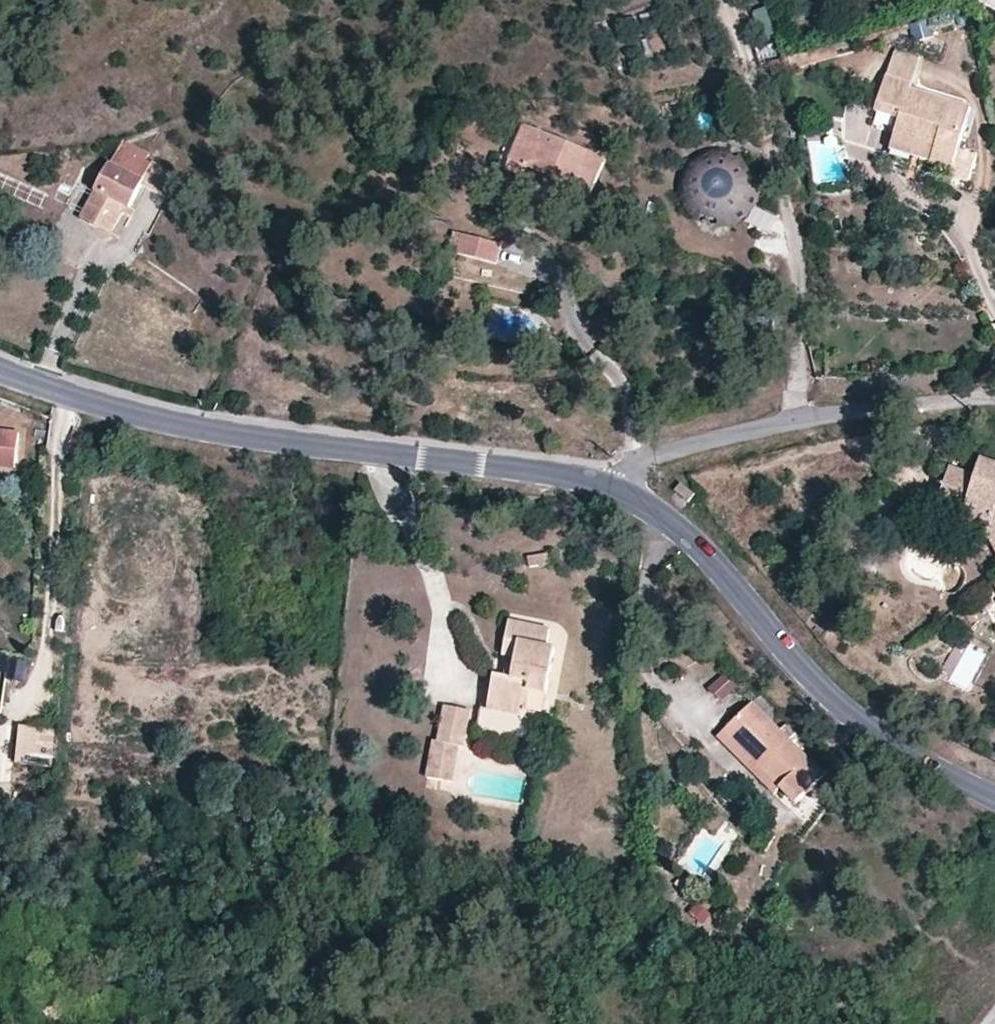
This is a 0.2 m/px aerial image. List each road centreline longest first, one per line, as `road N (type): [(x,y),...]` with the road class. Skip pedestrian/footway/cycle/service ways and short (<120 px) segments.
road 1 (tertiary): [(0,369),(193,427),(620,487)]
road 2 (tertiary): [(620,487),(688,539),(829,698),(926,764),(994,796)]
road 3 (residential): [(994,399),(791,417),(648,454),(620,487)]

